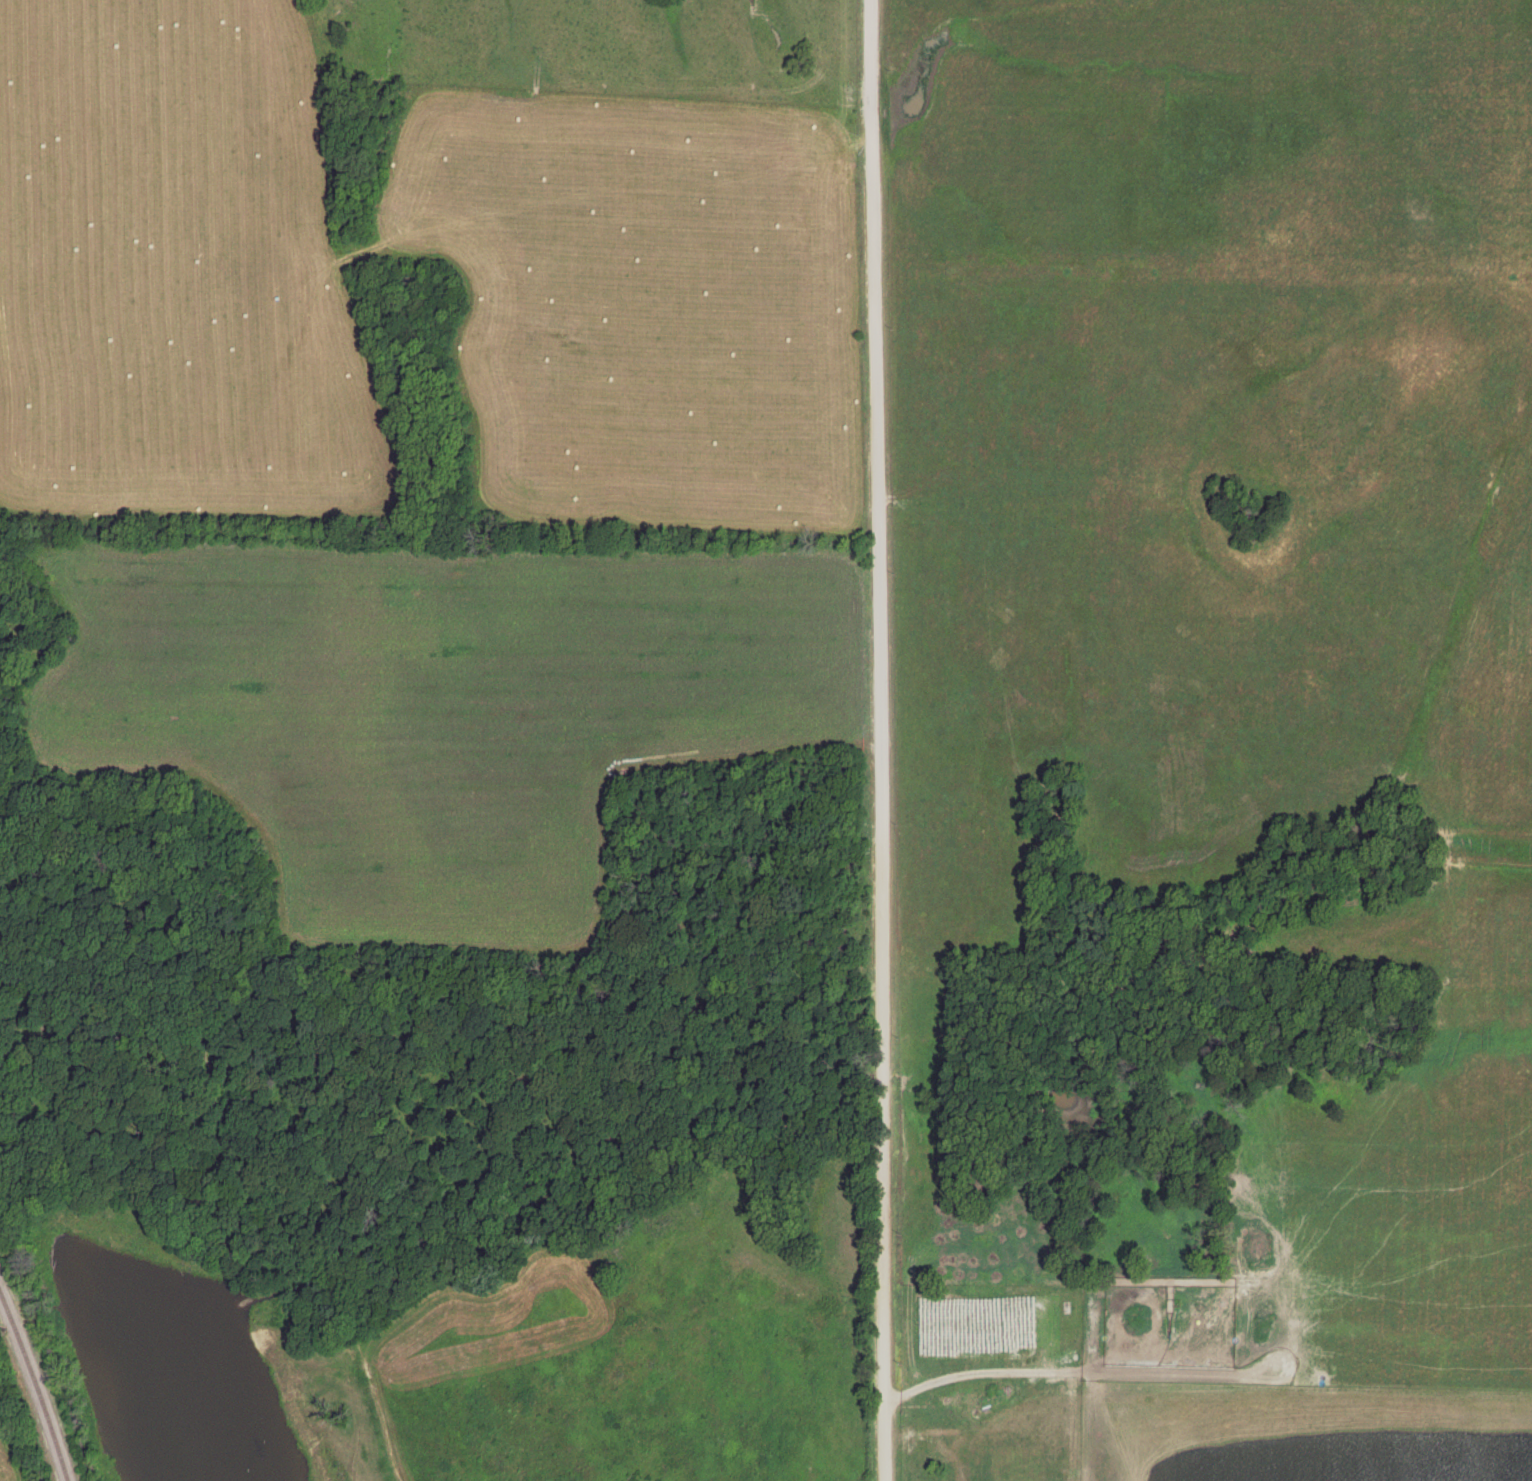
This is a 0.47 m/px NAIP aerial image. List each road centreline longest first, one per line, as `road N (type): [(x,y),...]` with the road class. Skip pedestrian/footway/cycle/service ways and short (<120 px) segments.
road 1 (residential): [(883,1480),(872,0)]

